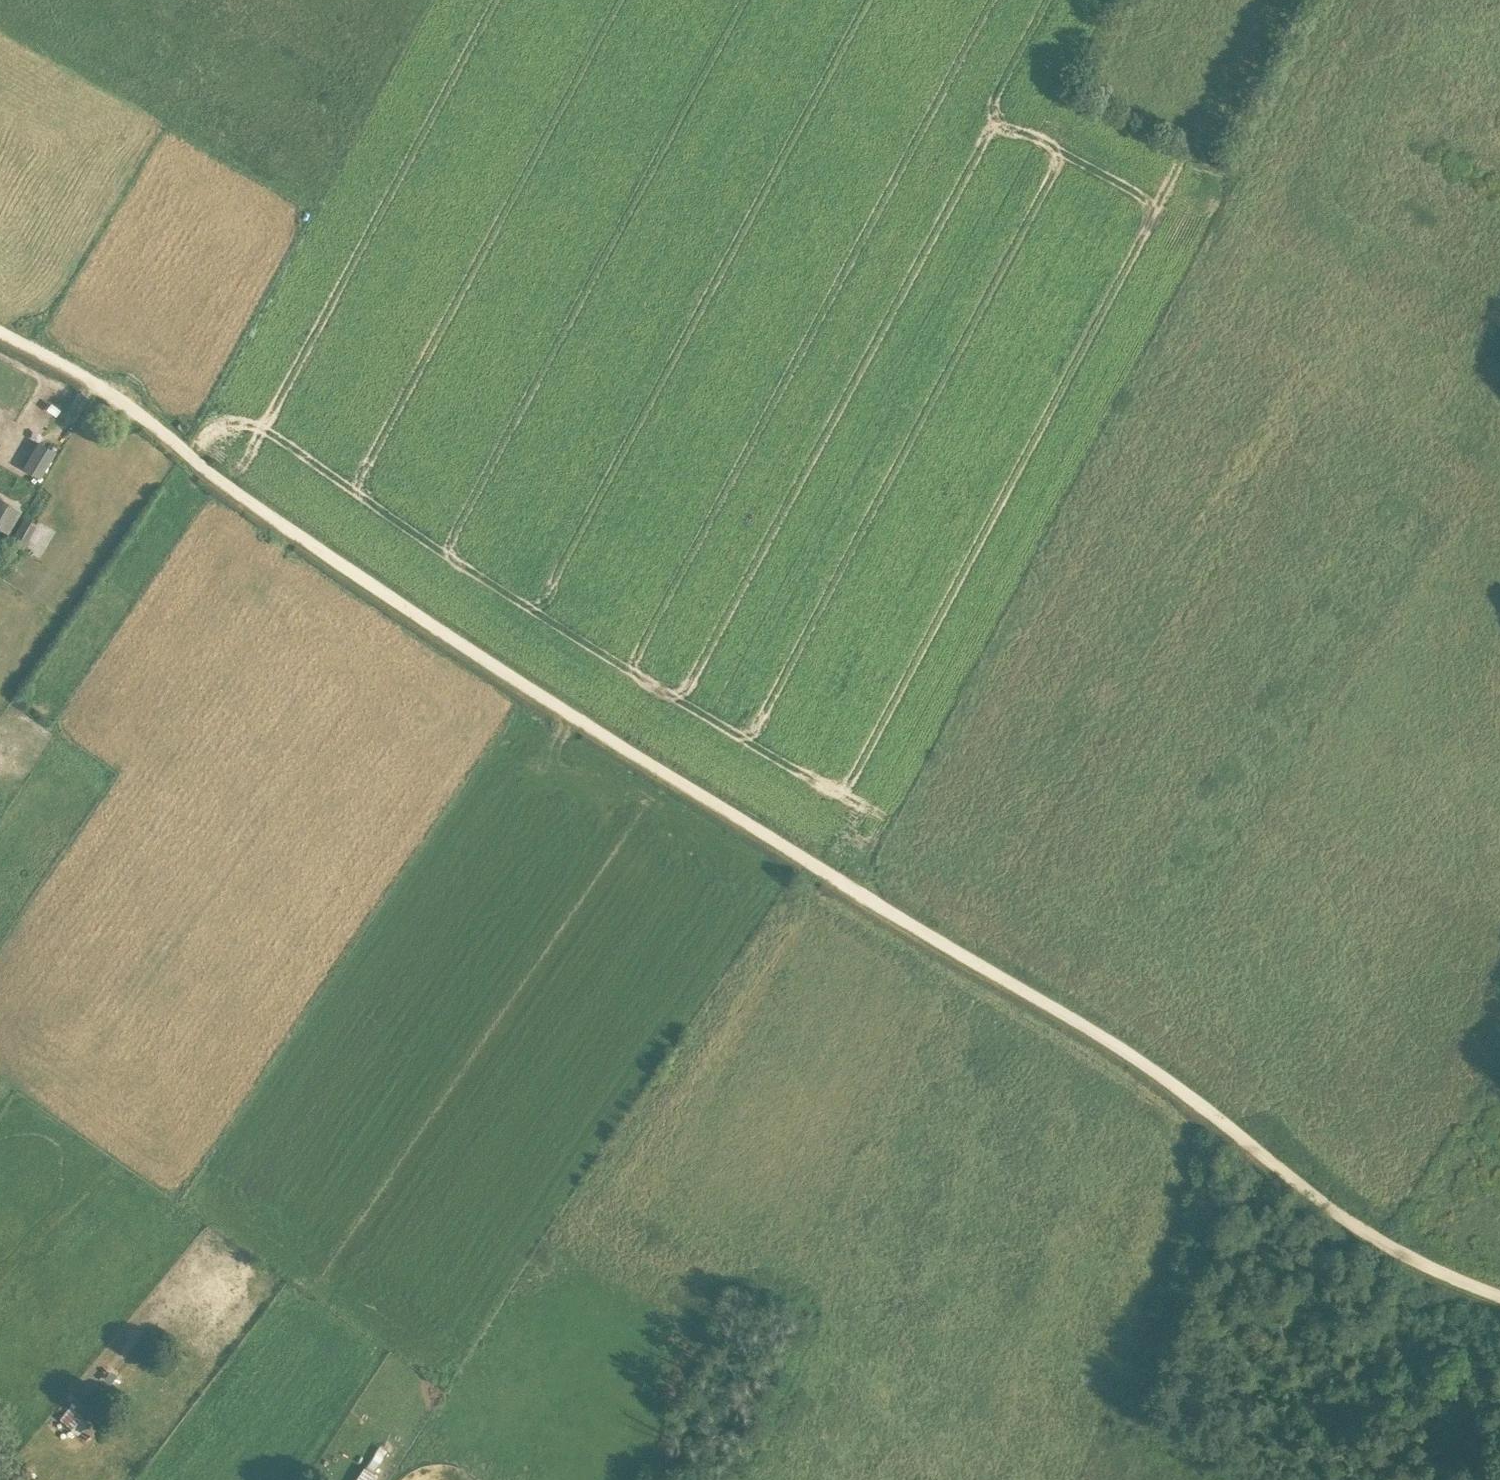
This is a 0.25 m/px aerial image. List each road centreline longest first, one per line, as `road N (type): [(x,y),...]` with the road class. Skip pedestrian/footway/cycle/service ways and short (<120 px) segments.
road 1 (track): [(0,336),(138,413),(287,531),(413,616),(1161,1076),(1332,1219),(1499,1295)]

